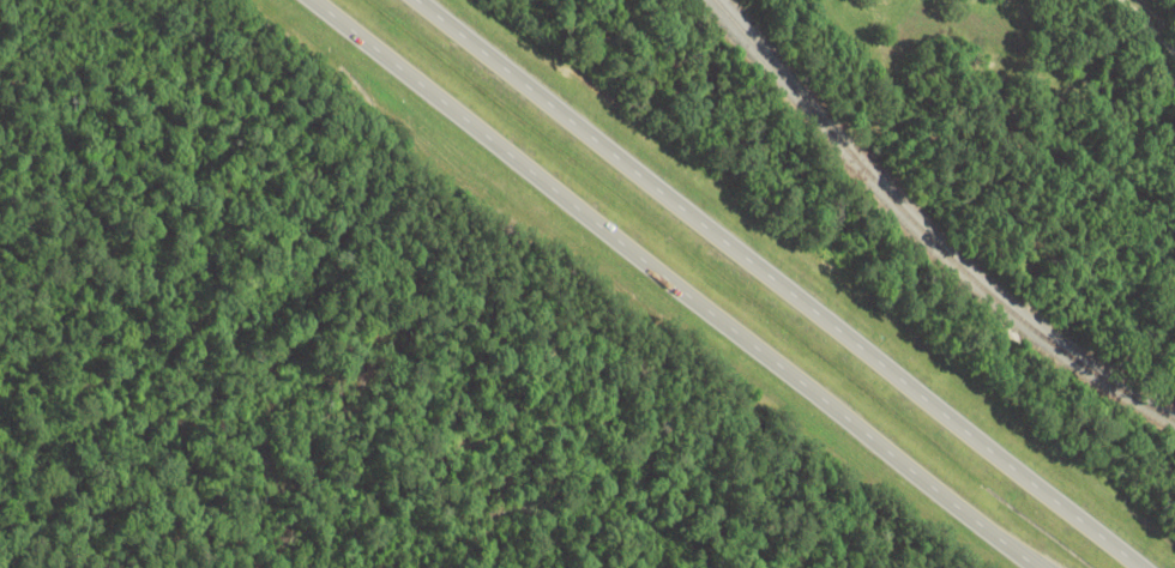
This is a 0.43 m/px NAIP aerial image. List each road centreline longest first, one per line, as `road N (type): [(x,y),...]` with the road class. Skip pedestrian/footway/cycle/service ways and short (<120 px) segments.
road 1 (trunk): [(311,0),(1037,567)]
road 2 (trunk): [(1137,567),(411,0)]

